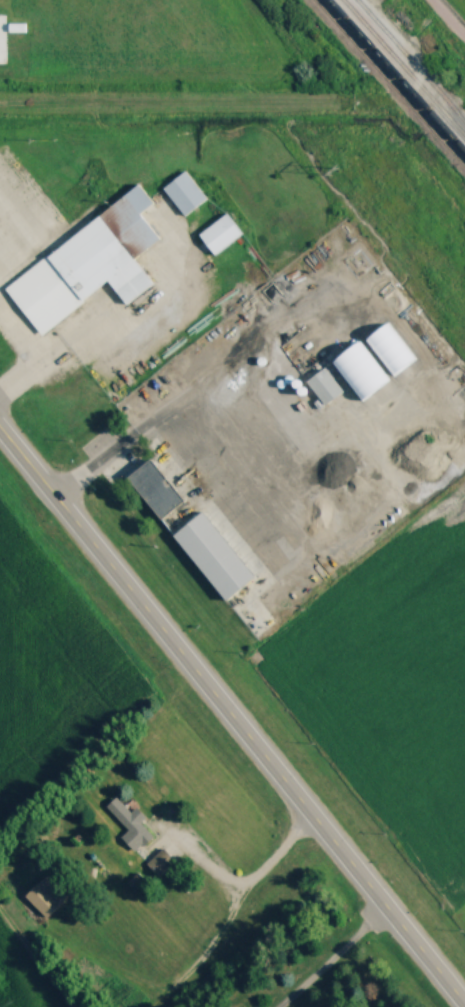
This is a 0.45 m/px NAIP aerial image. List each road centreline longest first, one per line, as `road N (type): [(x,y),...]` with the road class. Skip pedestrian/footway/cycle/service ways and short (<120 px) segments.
road 1 (secondary): [(461,1006),(0,437)]
road 2 (residential): [(350,100),(0,104)]

